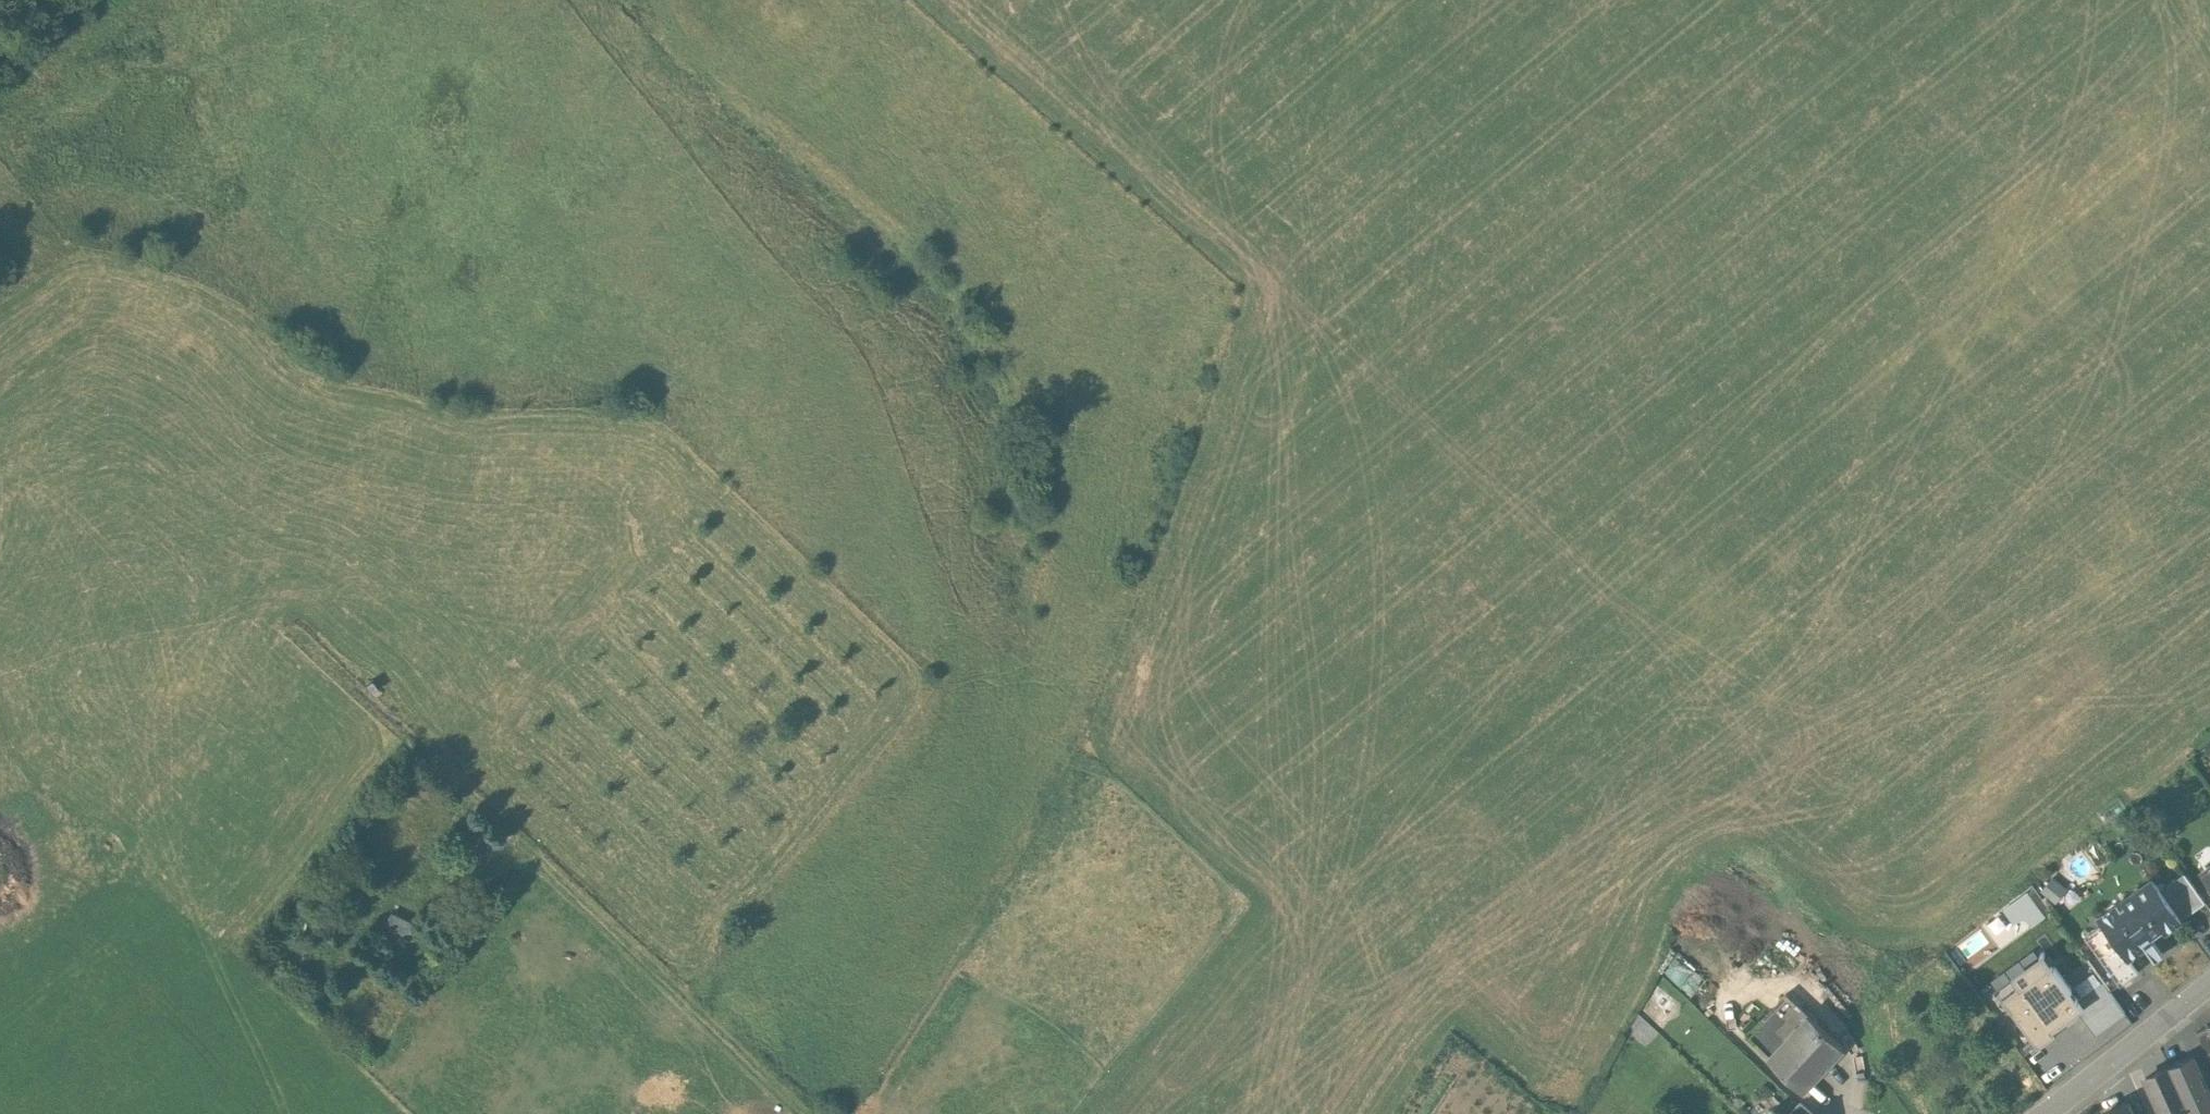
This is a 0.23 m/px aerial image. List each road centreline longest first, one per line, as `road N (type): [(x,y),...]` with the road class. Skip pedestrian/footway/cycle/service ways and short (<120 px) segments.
road 1 (residential): [(2209,987),(2049,1113)]

